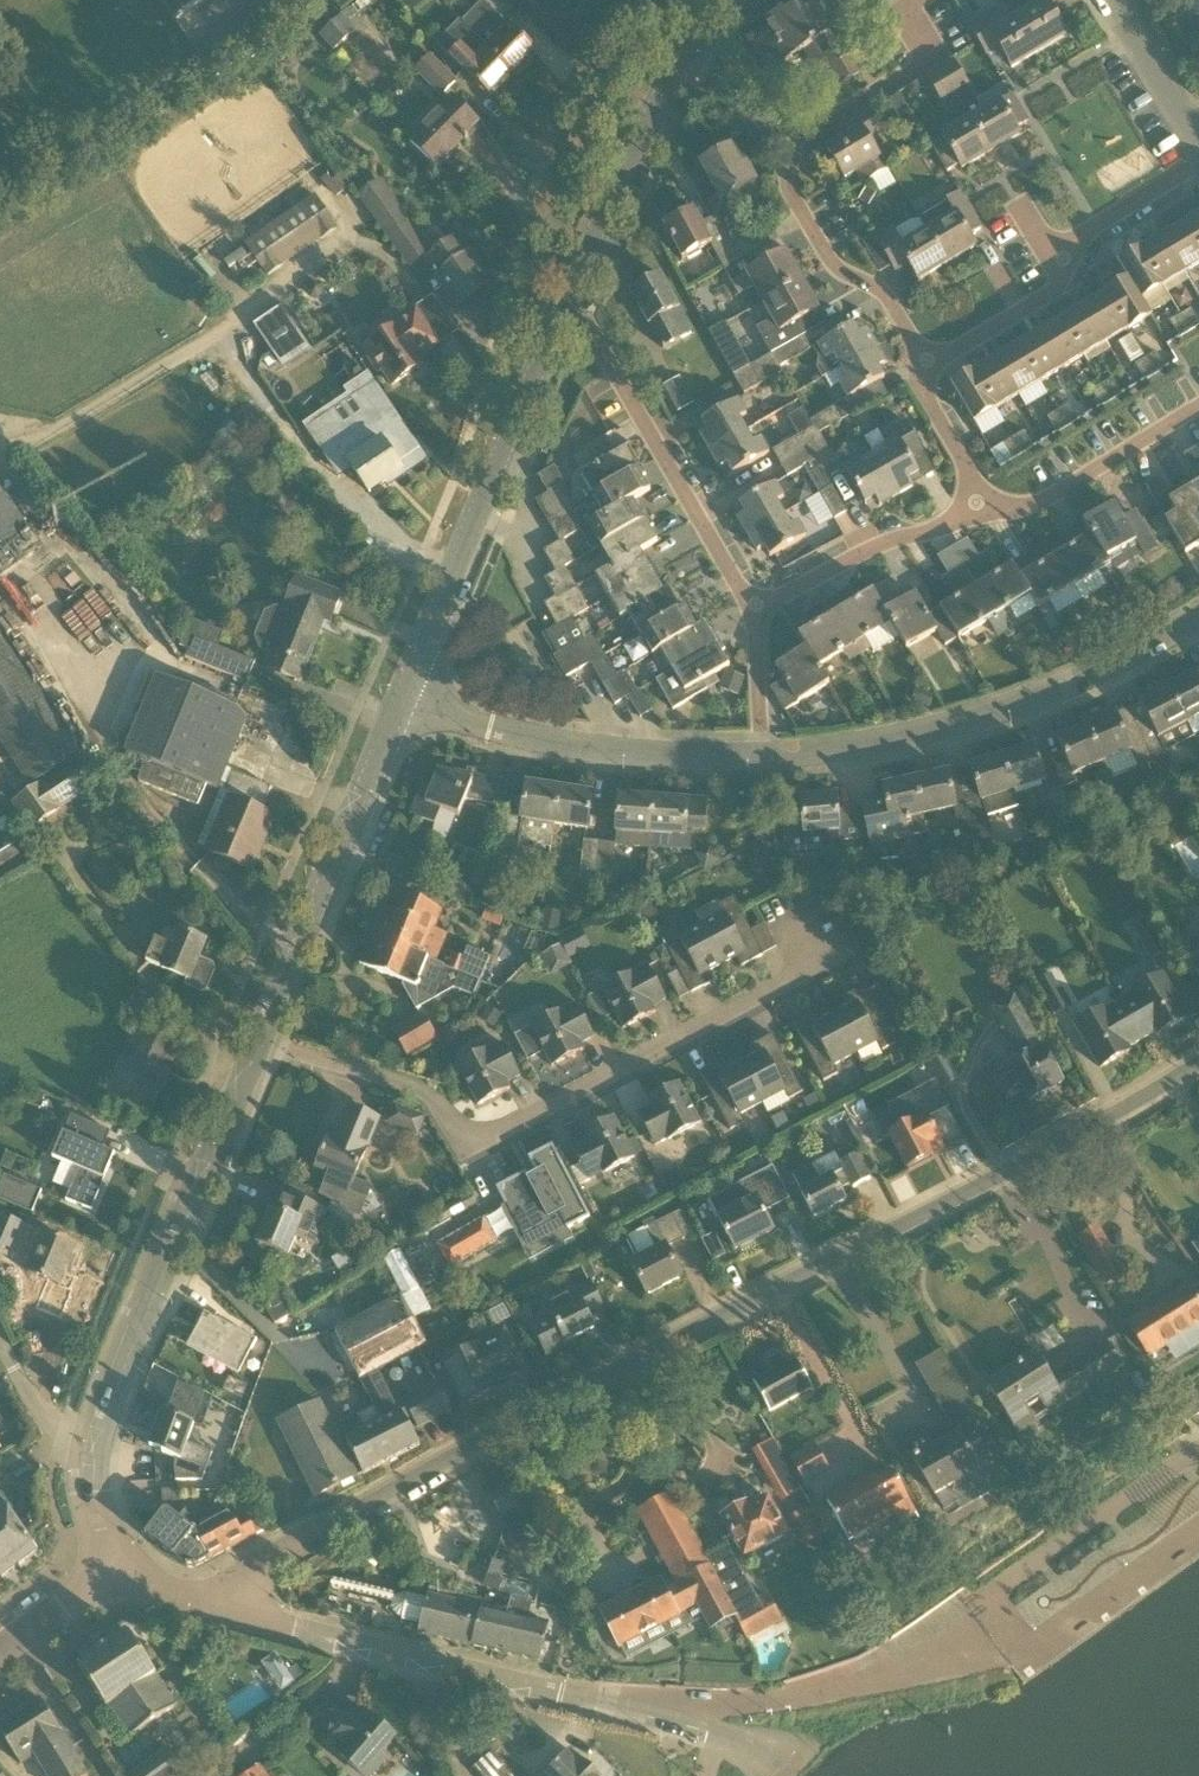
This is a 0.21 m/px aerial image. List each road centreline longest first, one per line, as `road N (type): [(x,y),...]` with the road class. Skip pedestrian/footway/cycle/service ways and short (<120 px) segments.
road 1 (residential): [(218,1607),(311,1531),(895,1229),(1198,1061)]
road 2 (residential): [(259,1042),(424,1090),(465,1151),(822,962),(799,915)]
road 3 (residential): [(927,365),(885,295),(836,270),(788,188),(795,144),(934,59),(904,7),(915,0)]
road 4 (tertiary): [(93,1479),(105,1408),(259,1042)]
road 5 (residential): [(1198,612),(1125,655),(977,714),(848,742),(756,748)]
road 6 (tertiary): [(660,1711),(218,1607)]
road 7 (tertiary): [(401,704),(559,314)]
road 8 (tertiary): [(259,1042),(401,704)]
road 9 (residential): [(755,609),(585,324),(559,314)]
road 10 (residential): [(756,748),(607,744),(401,704)]
road 11 (tertiary): [(559,314),(714,0)]
road 12 (unclassified): [(660,1711),(763,1704),(862,1683),(928,1656),(979,1618)]
road 13 (residential): [(980,514),(1042,503),(1198,407)]
road 14 (residential): [(755,609),(886,543),(980,514)]
road 15 (residential): [(1198,164),(1084,234),(1064,276)]
road 16 (unclassified): [(93,1479),(0,1338)]
road 17 (residential): [(1064,276),(1058,289),(927,365)]
road 18 (residential): [(1198,139),(1110,0)]
road 19 (residential): [(980,514),(972,482),(923,392),(927,365)]
road 20 (tertiary): [(0,1653),(122,1567)]
road 21 (tertiary): [(788,1775),(660,1711)]
road 22 (residential): [(756,748),(755,609)]

